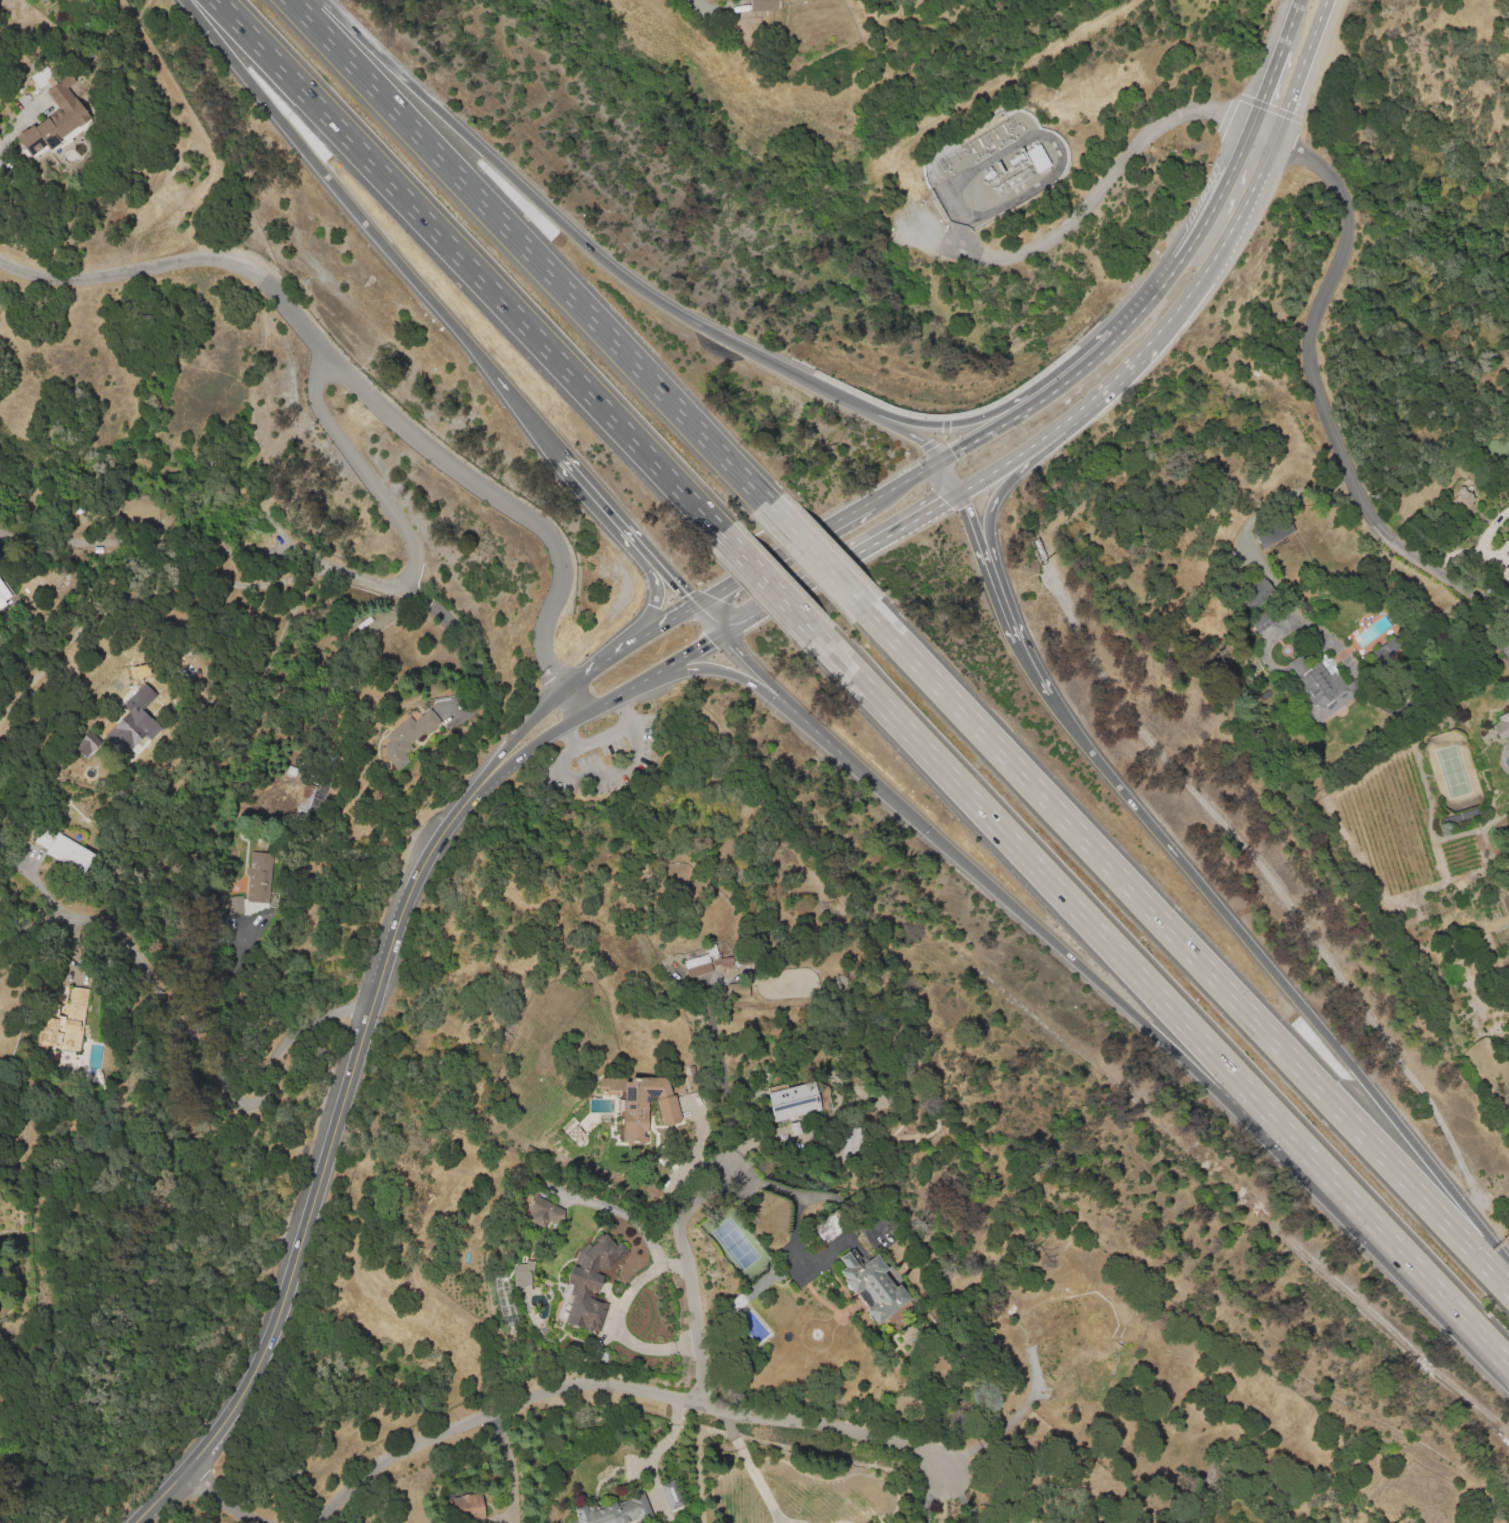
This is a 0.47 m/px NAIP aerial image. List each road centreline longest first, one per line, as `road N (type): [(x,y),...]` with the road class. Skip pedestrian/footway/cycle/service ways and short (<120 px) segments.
road 1 (motorway): [(725,635),(881,793),(1213,1087),(1508,1368)]
road 2 (motorway): [(823,641),(1508,1366)]
road 3 (motorway): [(1508,1281),(869,612)]
road 4 (secondary): [(484,779),(433,844),(406,895),(265,1348),(206,1446),(133,1522)]
road 5 (residential): [(0,261),(69,279),(212,260),(242,265),(385,415),(547,533),(564,576),(543,646),(566,689)]
road 6 (motorway): [(217,0),(719,531)]
road 7 (motorway): [(878,416),(705,329),(616,271),(324,0)]
road 8 (motorway): [(767,503),(292,0)]
road 9 (residential): [(310,1522),(396,1453),(528,1398),(575,1392),(639,1388),(860,1436),(948,1477)]
road 10 (motorway): [(1486,1231),(1051,698)]
road 11 (residential): [(331,361),(315,382),(314,404),(408,532),(417,554),(406,588),(293,554),(0,527)]
road 12 (residential): [(1508,622),(1371,528),(1346,484),(1310,372),(1308,341),(1346,238),(1346,214),(1333,176),(1252,123)]
road 13 (motorway): [(185,0),(566,457)]
road 14 (residential): [(367,1013),(334,1016),(293,1040),(258,1106),(228,1096),(206,1075),(165,1013),(144,962),(112,926),(74,920),(0,943)]
road 15 (primary): [(1252,123),(1168,279),(1094,358),(1030,407)]
road 16 (motorway): [(628,692),(692,669),(731,674),(774,700),(881,793)]
road 17 (primary): [(1158,339),(1221,252),(1277,142)]
road 18 (primary): [(867,505),(698,605)]
road 19 (primary): [(796,591),(960,494)]
road 20 (primary): [(1030,407),(867,505)]
road 21 (motorway): [(993,582),(989,514),(1005,482),(1051,435)]
road 22 (secondary): [(585,717),(725,635)]
road 23 (secondary): [(698,605),(566,689)]
road 24 (motorway): [(1030,407),(950,425),(878,416)]
road 25 (primary): [(1277,142),(1330,0)]
road 26 (motorway): [(719,531),(823,641)]
road 27 (motorway): [(869,612),(767,503)]
road 28 (motorway): [(632,533),(651,570),(654,599),(622,652)]
road 29 (secondary): [(566,689),(484,779)]

